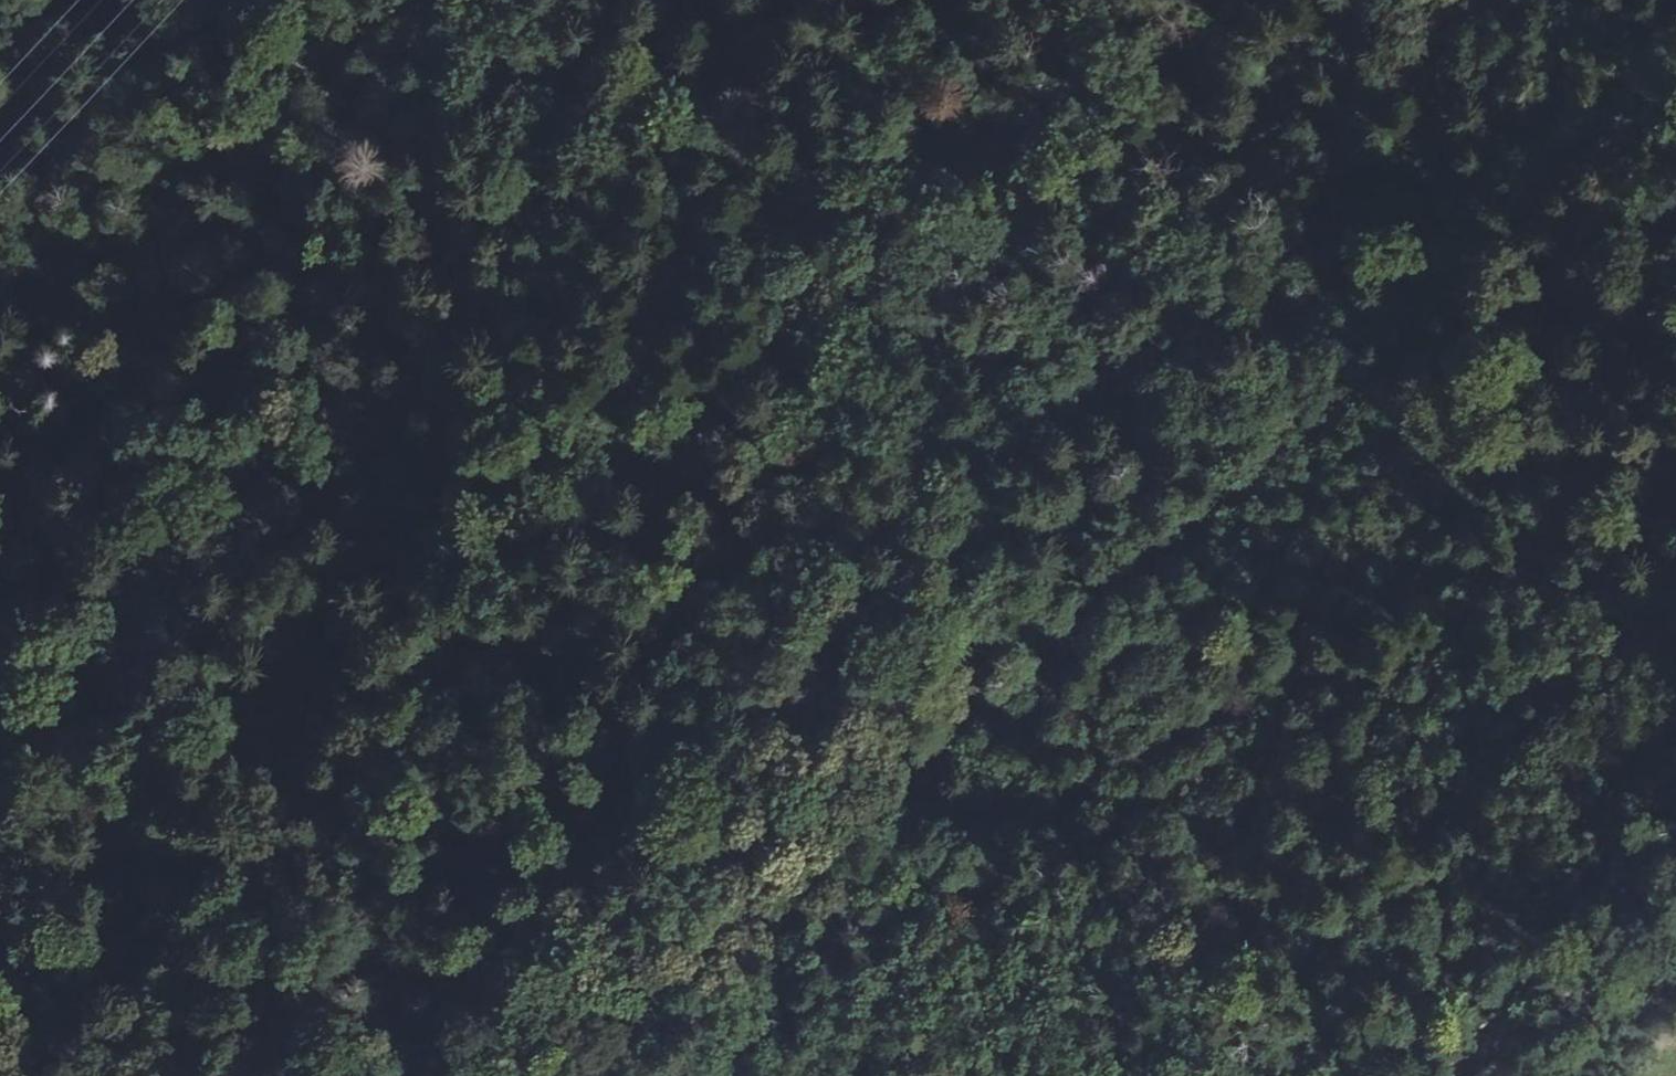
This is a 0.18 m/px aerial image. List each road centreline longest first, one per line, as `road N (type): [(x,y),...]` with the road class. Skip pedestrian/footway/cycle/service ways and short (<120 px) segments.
road 1 (track): [(545,1075),(1109,574),(1544,261),(1675,4)]
road 2 (track): [(0,962),(214,859),(370,764),(831,338)]
road 3 (track): [(1481,1075),(1675,970)]
road 4 (track): [(91,0),(43,79),(0,127)]

